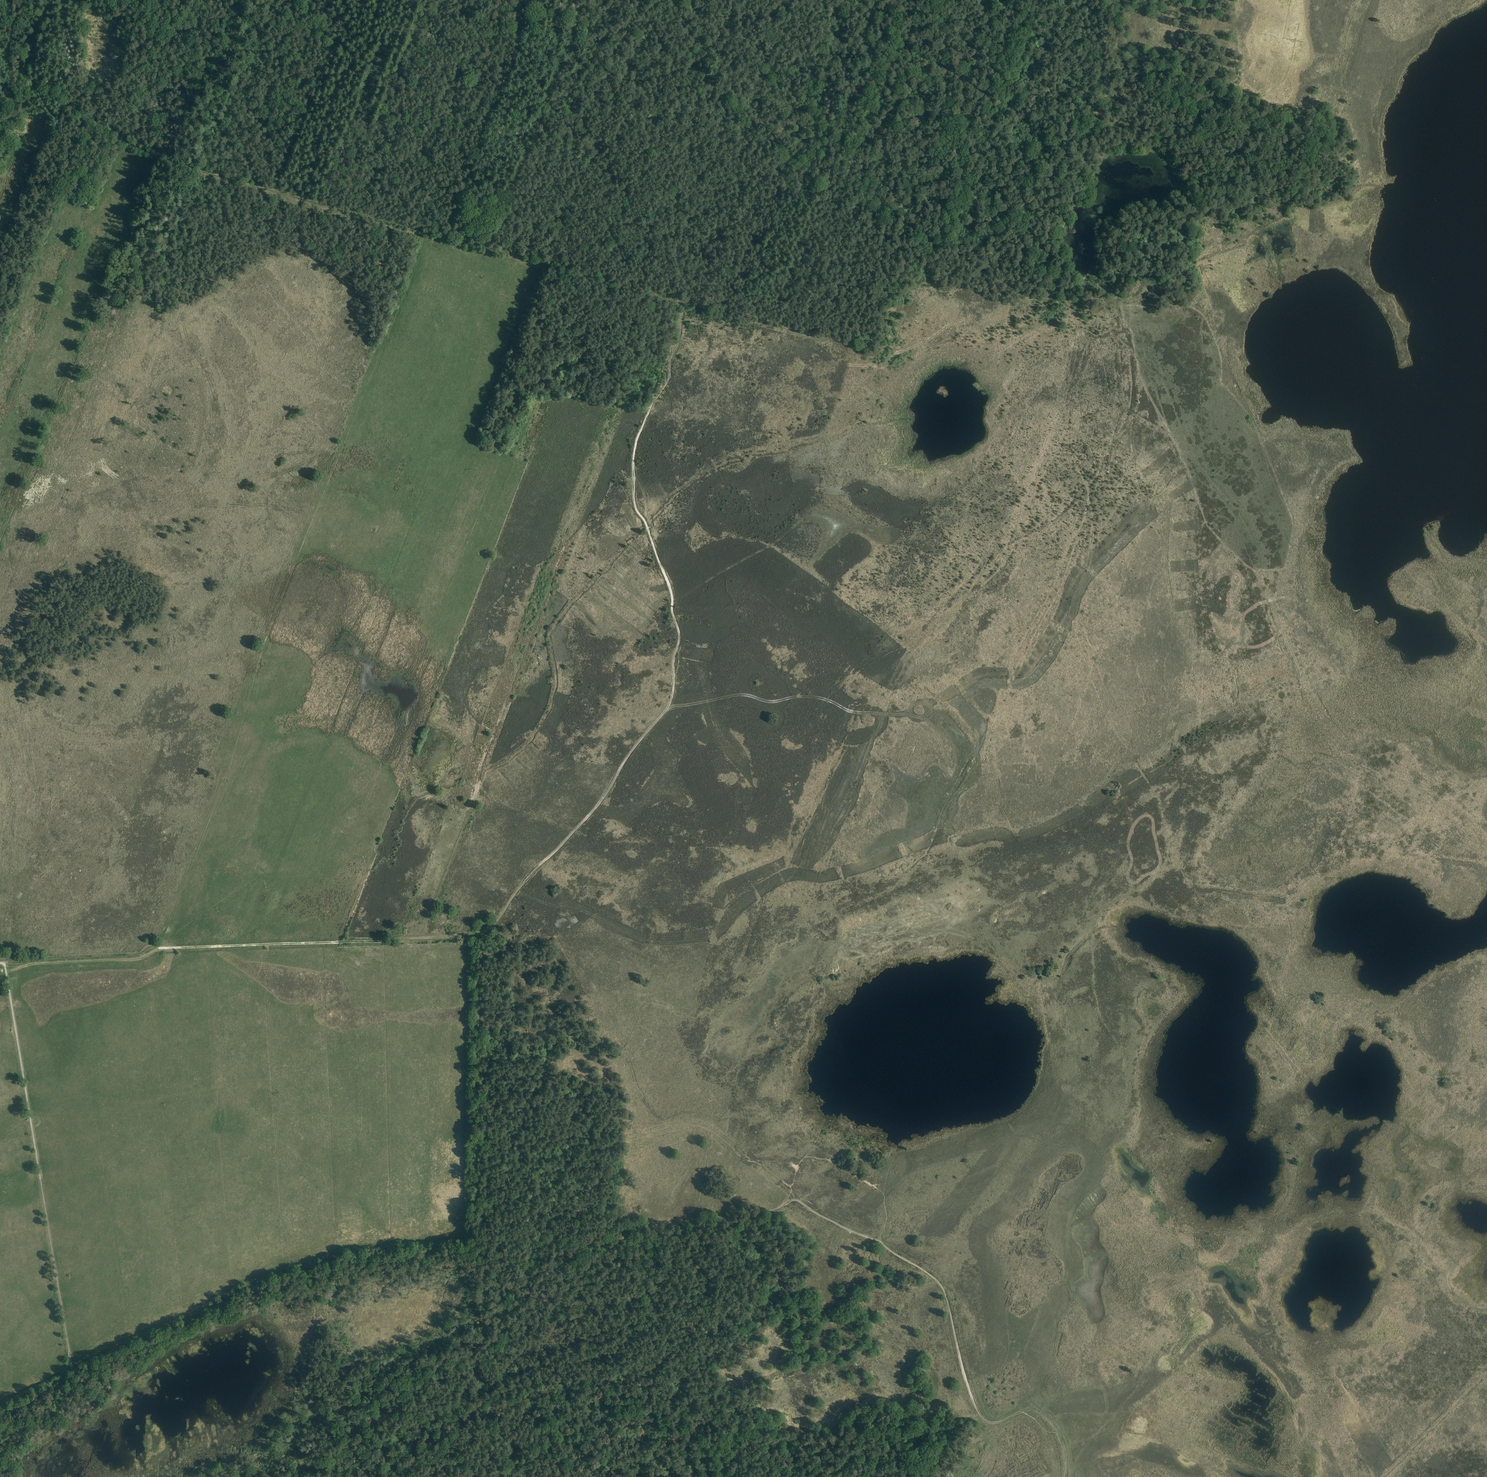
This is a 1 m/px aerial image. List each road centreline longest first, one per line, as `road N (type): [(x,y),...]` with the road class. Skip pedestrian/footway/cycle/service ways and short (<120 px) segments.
road 1 (track): [(1065,1476),(1064,1450),(1047,1419),(1025,1410),(992,1423),(976,1409),(939,1283),(880,1242),(794,1200),(759,1217),(474,1239)]
road 2 (track): [(685,302),(668,378),(633,464),(635,506),(670,584),(679,631),(671,699),(599,804),(491,927),(475,935)]
road 3 (track): [(475,935),(4,963)]

